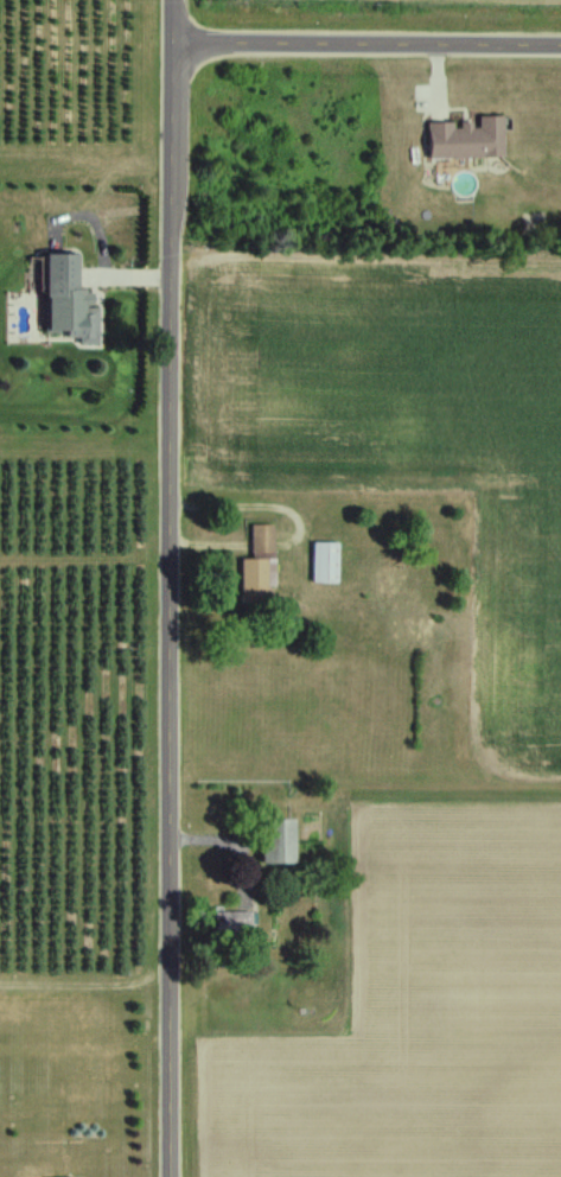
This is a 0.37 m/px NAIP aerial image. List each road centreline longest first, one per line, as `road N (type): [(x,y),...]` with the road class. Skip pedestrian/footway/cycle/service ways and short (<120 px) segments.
road 1 (tertiary): [(170,1176),(174,0)]
road 2 (tertiary): [(560,47),(174,45)]

